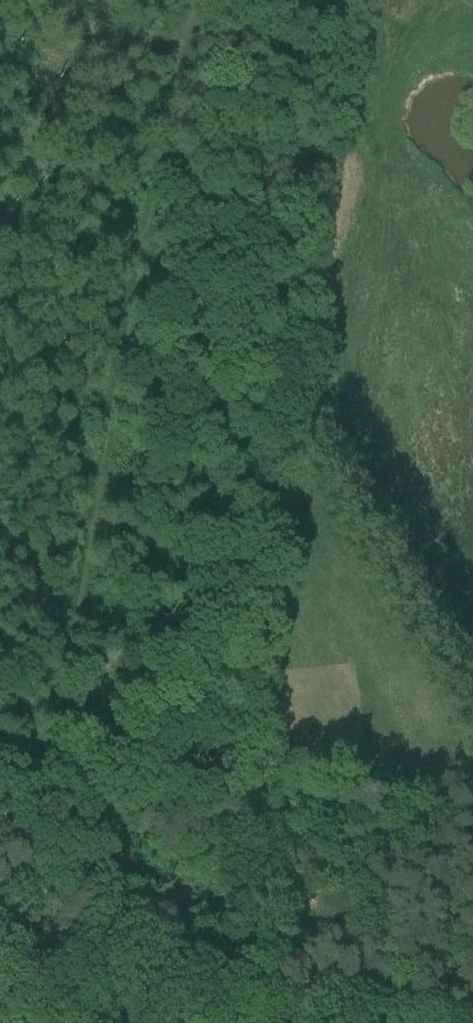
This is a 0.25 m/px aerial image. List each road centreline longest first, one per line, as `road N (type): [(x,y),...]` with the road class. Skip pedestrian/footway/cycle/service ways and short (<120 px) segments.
road 1 (track): [(256,922),(72,769),(69,686),(122,305),(182,0)]
road 2 (track): [(265,1014),(252,800),(312,341)]
road 3 (track): [(0,963),(265,1014)]
road 4 (track): [(368,131),(227,0)]

